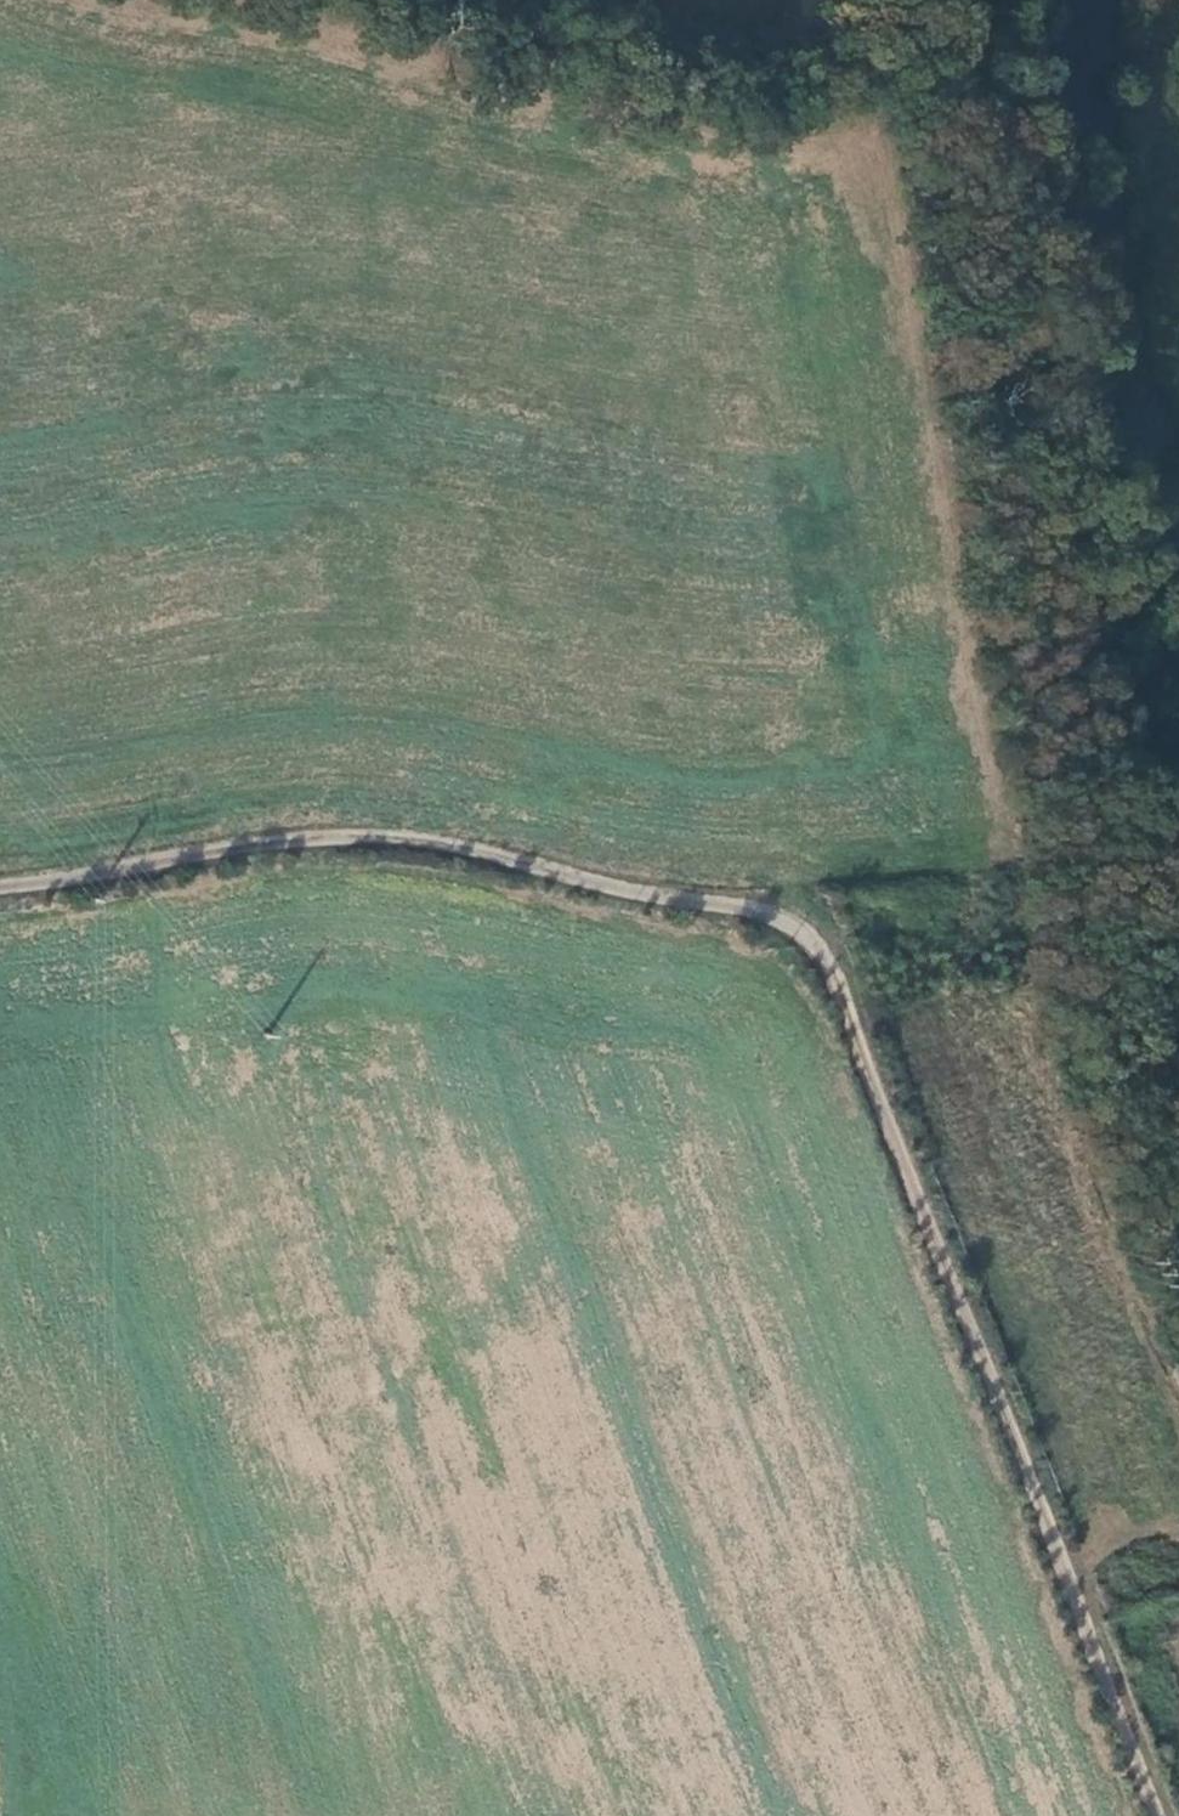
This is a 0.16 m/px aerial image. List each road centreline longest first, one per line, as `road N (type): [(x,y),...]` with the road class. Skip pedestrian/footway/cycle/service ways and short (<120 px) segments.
road 1 (track): [(811,933),(1156,1815)]
road 2 (unclassified): [(0,879),(392,833),(589,872),(811,933)]

